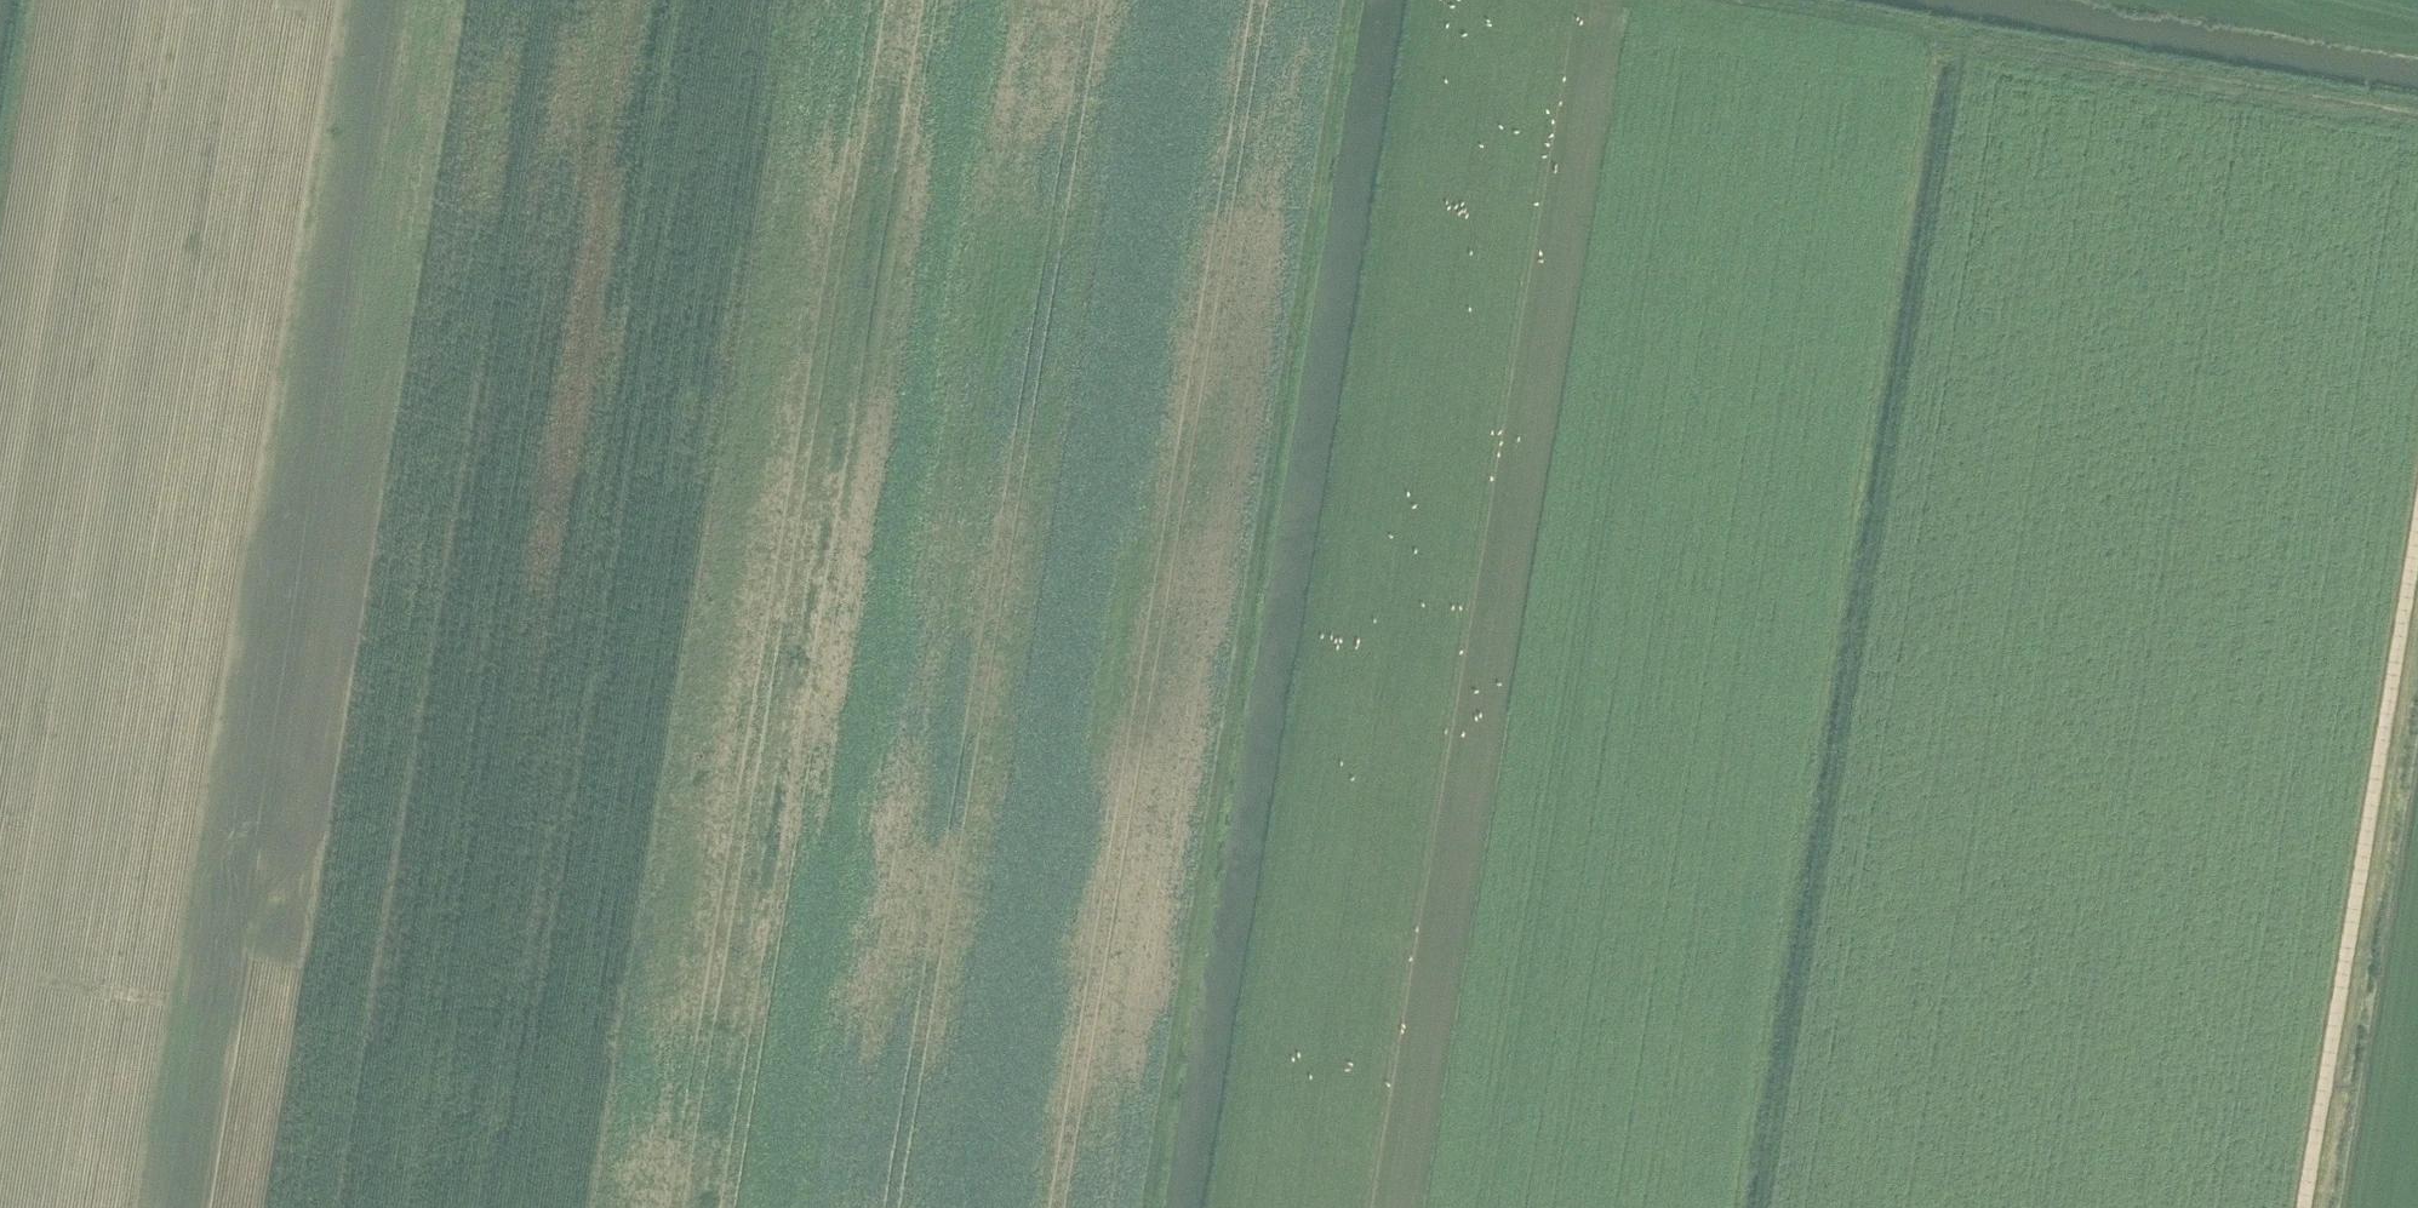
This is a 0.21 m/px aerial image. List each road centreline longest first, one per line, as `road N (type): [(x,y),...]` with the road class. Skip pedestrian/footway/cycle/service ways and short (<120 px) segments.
road 1 (track): [(2303,1207),(2417,531)]

